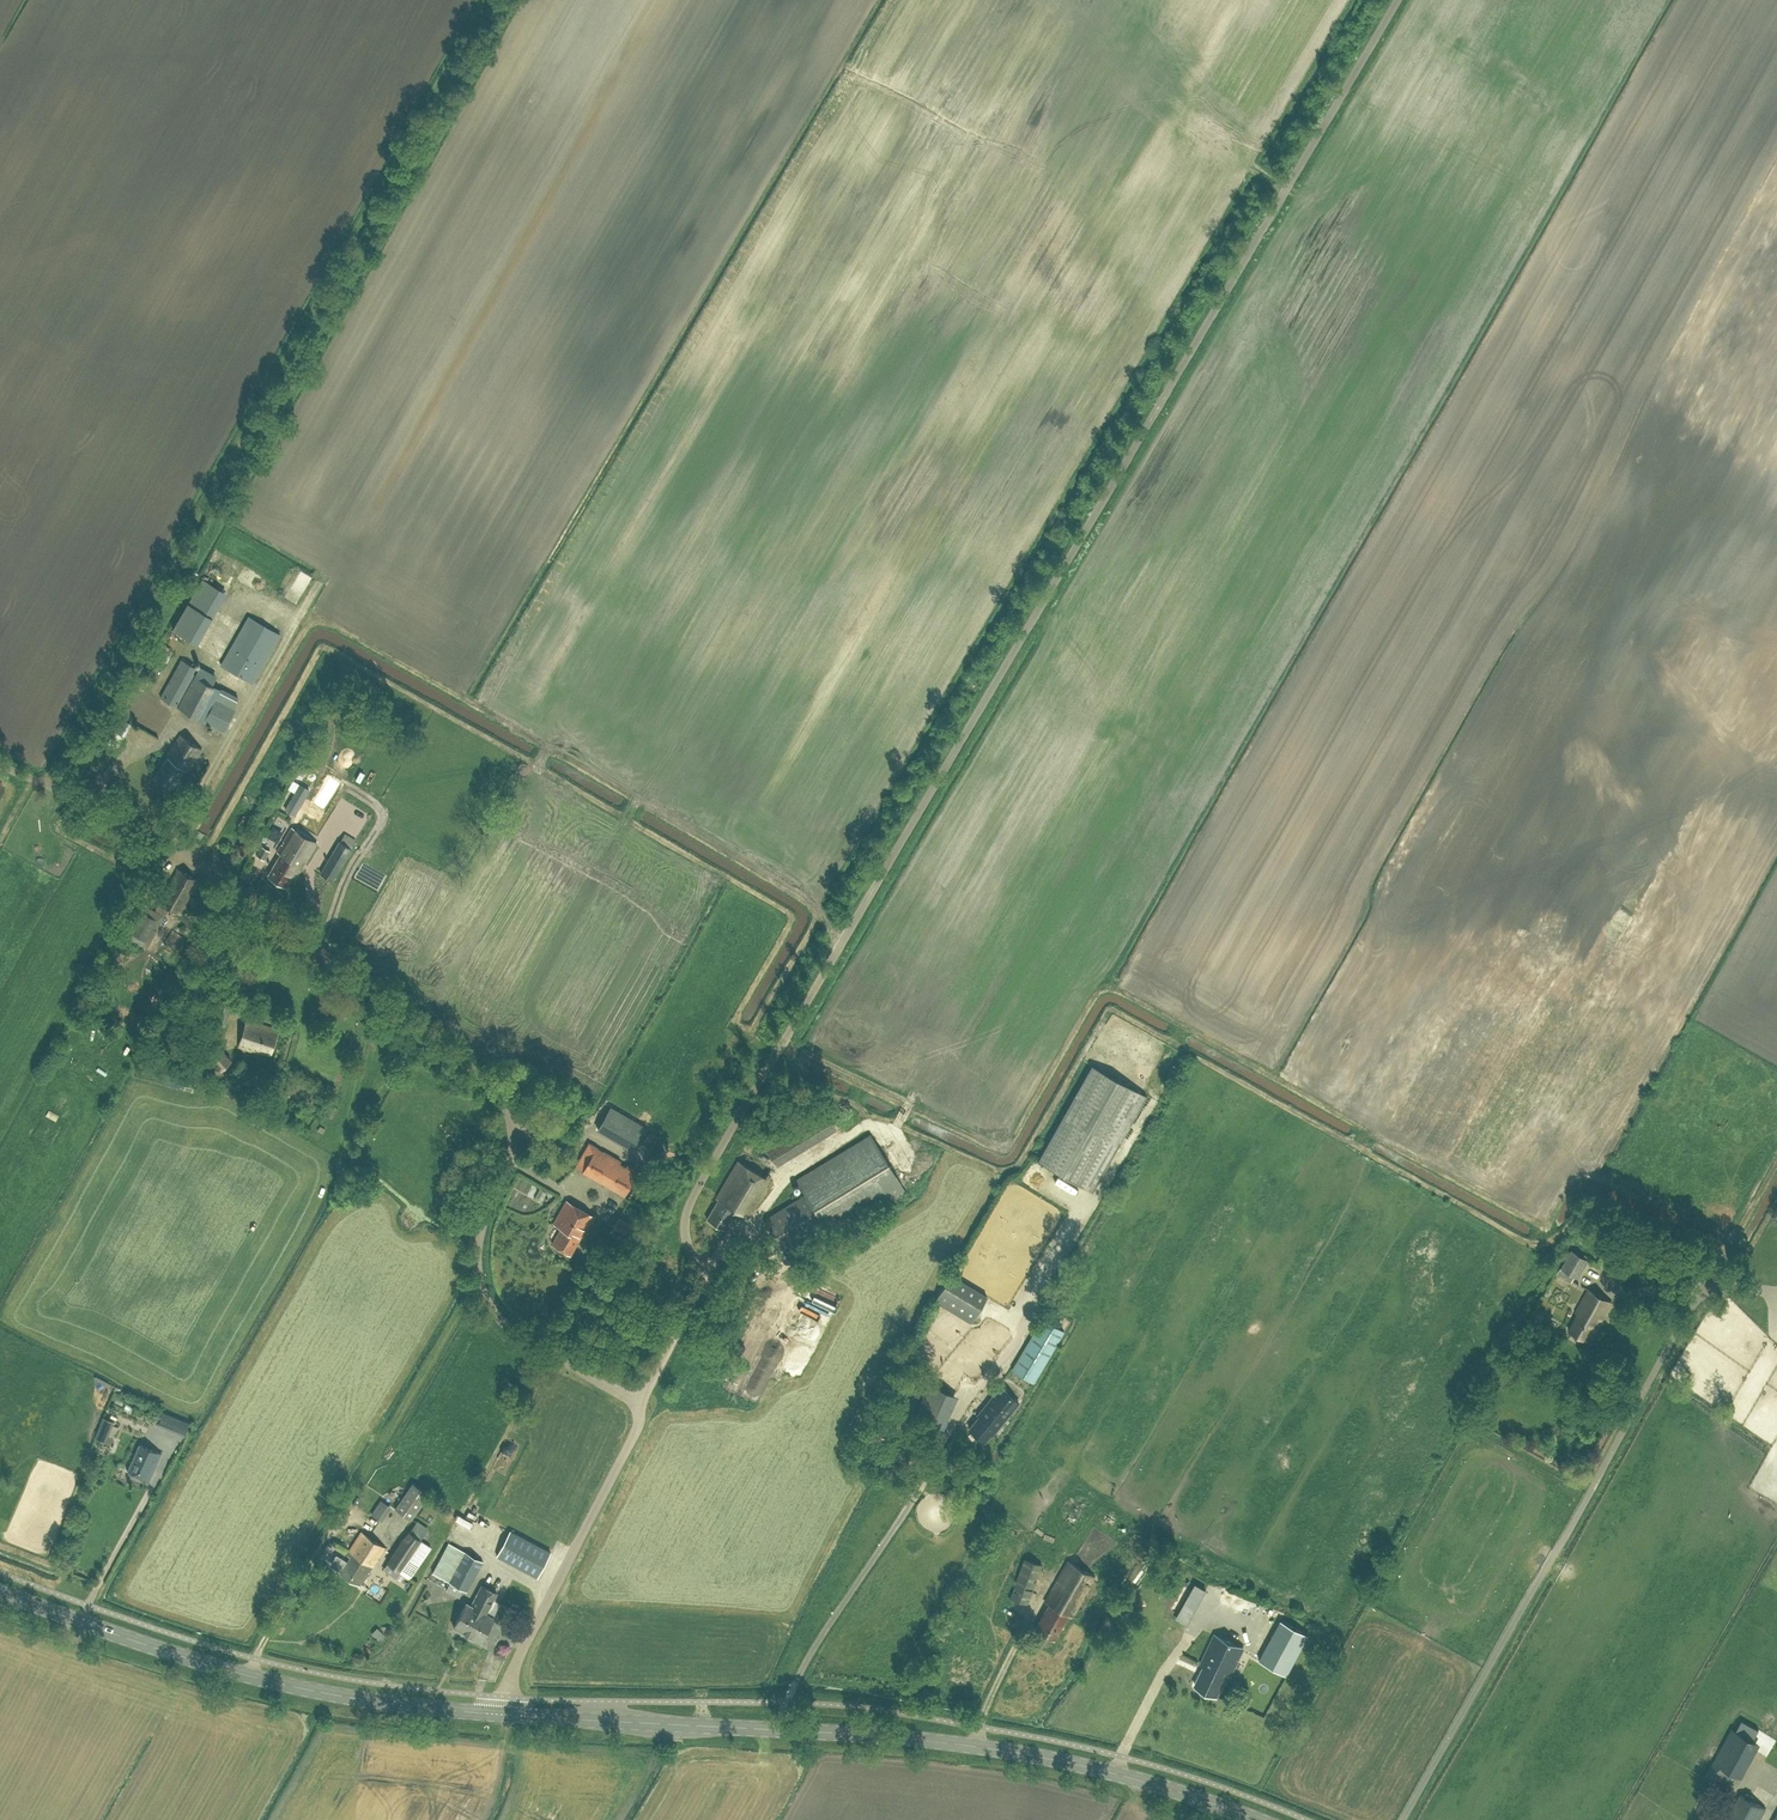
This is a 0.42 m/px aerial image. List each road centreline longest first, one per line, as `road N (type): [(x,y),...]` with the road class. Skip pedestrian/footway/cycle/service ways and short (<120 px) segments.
road 1 (unclassified): [(640,1405),(700,1283),(685,1232),(692,1199),(1398,0)]
road 2 (unclassified): [(640,1405),(525,1338),(488,1300),(477,1239),(510,1159),(512,1132),(491,1086),(203,867),(111,814),(0,765)]
road 3 (track): [(46,785),(488,0)]
road 4 (secondary): [(1257,1819),(1137,1778),(959,1742),(502,1714)]
road 5 (secondary): [(502,1714),(400,1704),(245,1674),(0,1591)]
road 6 (unclassified): [(502,1714),(511,1672),(637,1427),(640,1405)]

